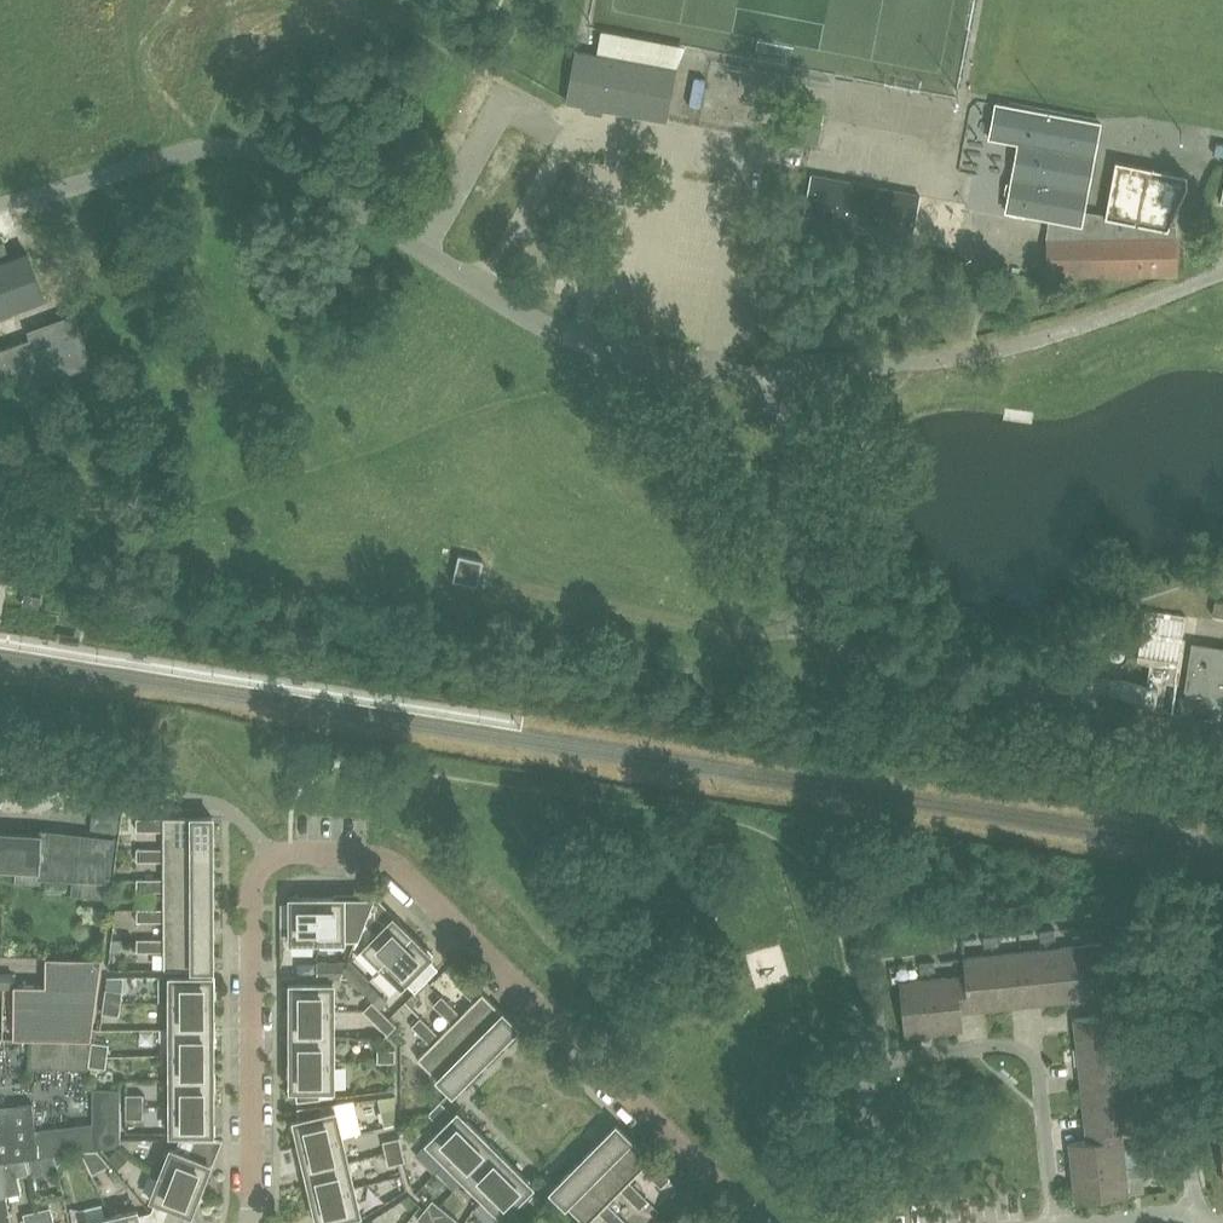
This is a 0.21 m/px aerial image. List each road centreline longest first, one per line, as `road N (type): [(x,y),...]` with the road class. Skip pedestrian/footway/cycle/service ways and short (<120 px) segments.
road 1 (residential): [(752,1222),(409,876),(358,852),(274,856)]
road 2 (residential): [(1055,1222),(1039,1079),(1030,1055),(1001,1045),(871,1057),(883,1222)]
road 3 (track): [(1222,273),(1055,336),(771,380)]
road 4 (residential): [(259,1222),(251,902),(274,856)]

